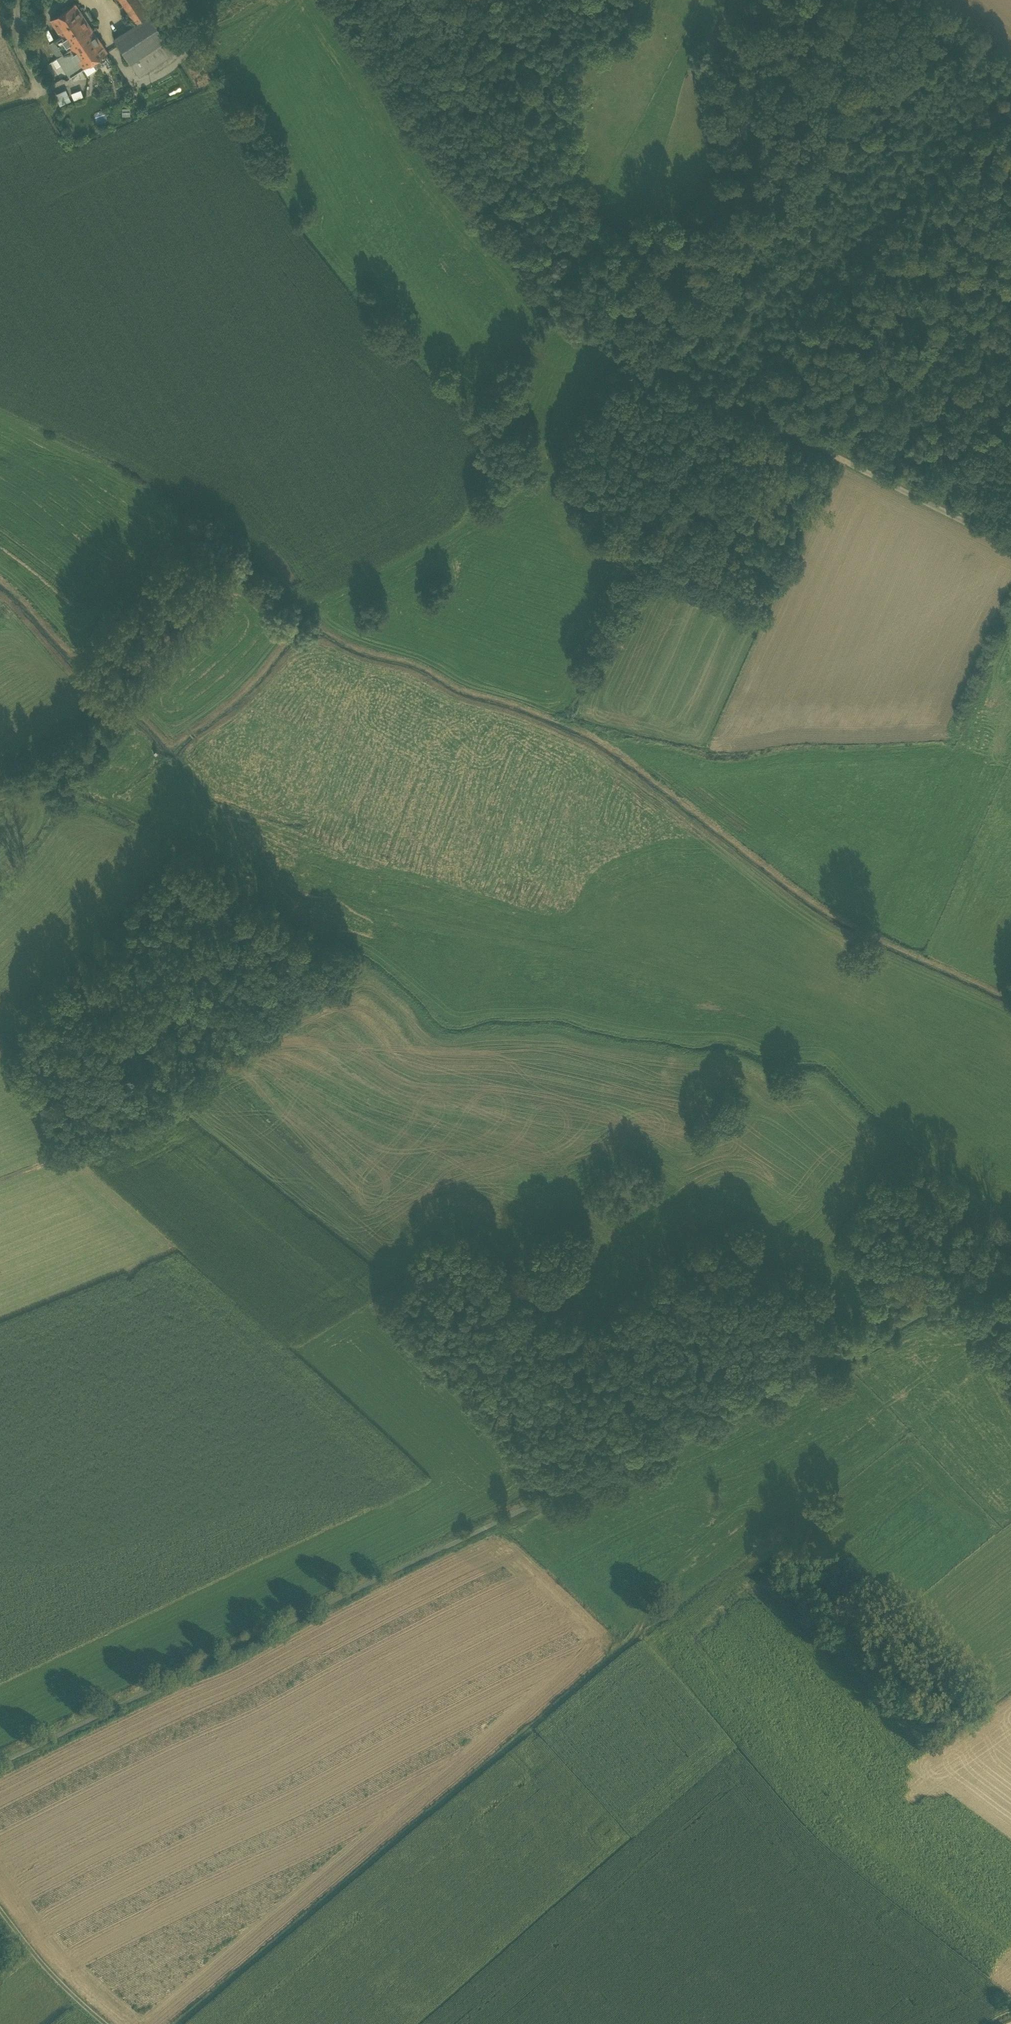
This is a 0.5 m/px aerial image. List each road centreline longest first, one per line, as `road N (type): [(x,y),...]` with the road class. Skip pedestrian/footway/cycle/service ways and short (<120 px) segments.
road 1 (track): [(1010,542),(730,406),(565,305)]
road 2 (track): [(730,406),(666,551)]
road 3 (track): [(0,1910),(103,2023)]

